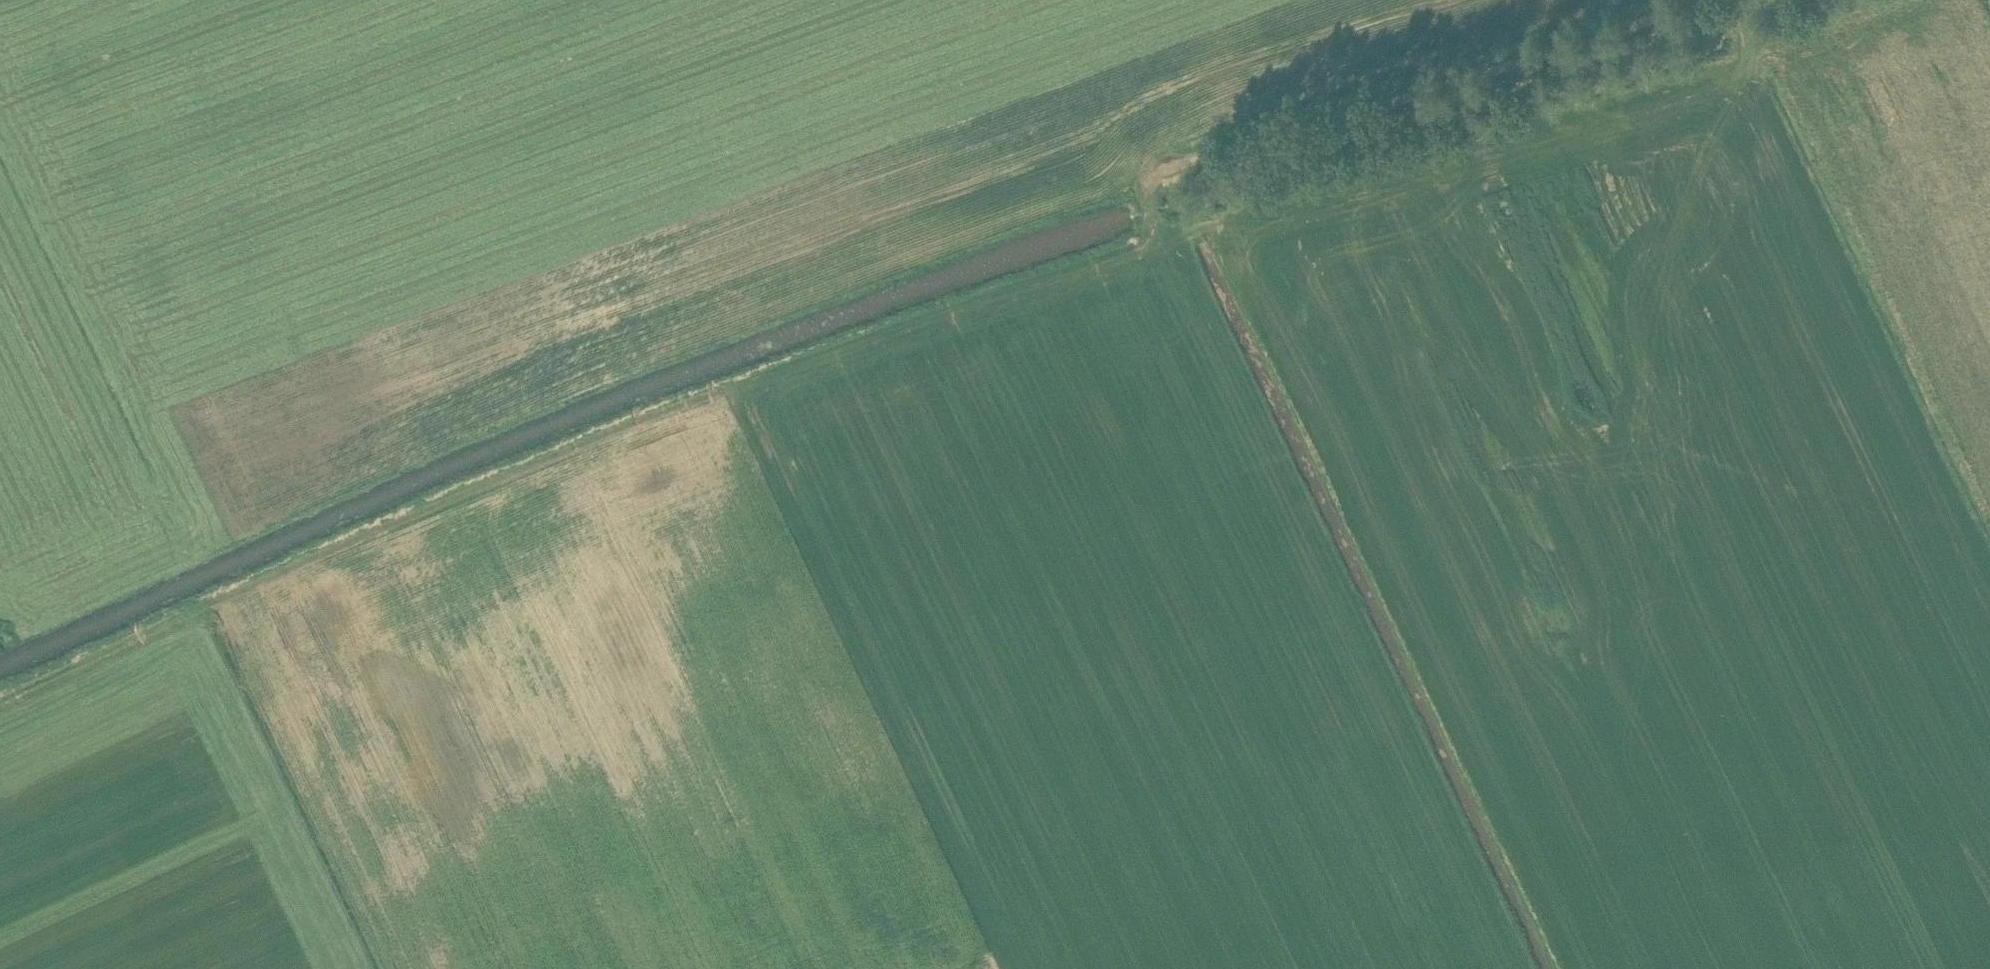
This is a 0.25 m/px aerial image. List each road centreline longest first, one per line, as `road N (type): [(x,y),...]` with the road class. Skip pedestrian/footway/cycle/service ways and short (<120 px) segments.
road 1 (track): [(1159,171),(1707,0)]

